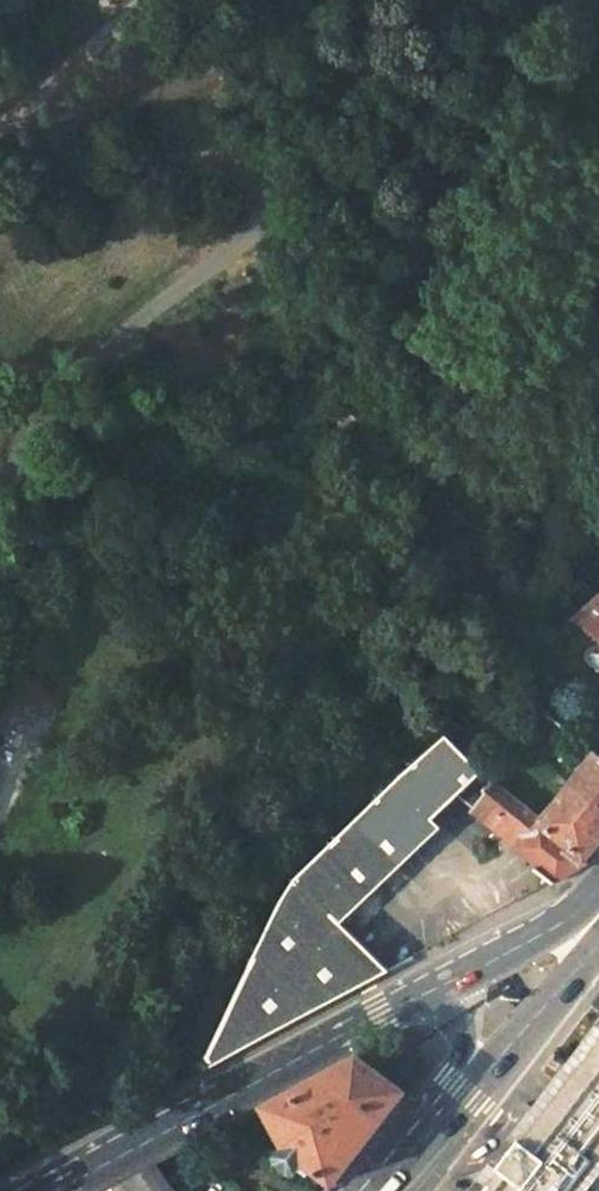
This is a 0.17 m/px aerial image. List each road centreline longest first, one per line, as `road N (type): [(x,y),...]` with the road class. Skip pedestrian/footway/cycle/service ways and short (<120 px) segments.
road 1 (primary): [(399,1008),(49,1190)]
road 2 (primary): [(387,1190),(598,923)]
road 3 (secondary): [(386,1190),(453,1083),(463,1044),(443,1012),(399,1008)]
road 4 (primary): [(598,895),(399,1008)]

